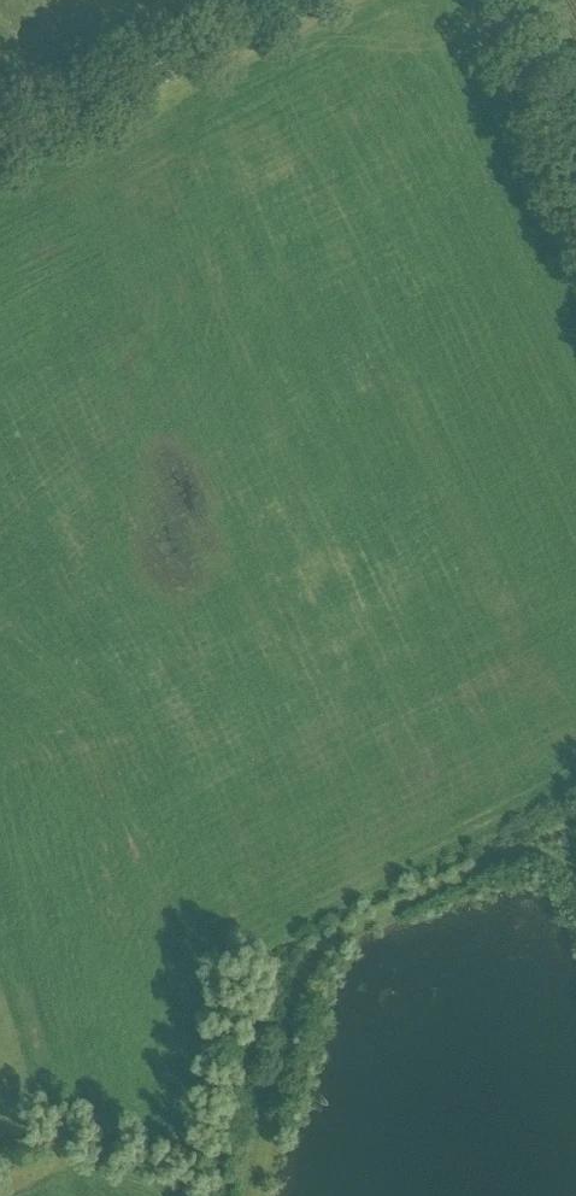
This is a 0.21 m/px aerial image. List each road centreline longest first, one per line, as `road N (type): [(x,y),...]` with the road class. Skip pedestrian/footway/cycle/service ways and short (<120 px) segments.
road 1 (unclassified): [(0,153),(309,0)]
road 2 (unclassified): [(575,164),(494,0)]

